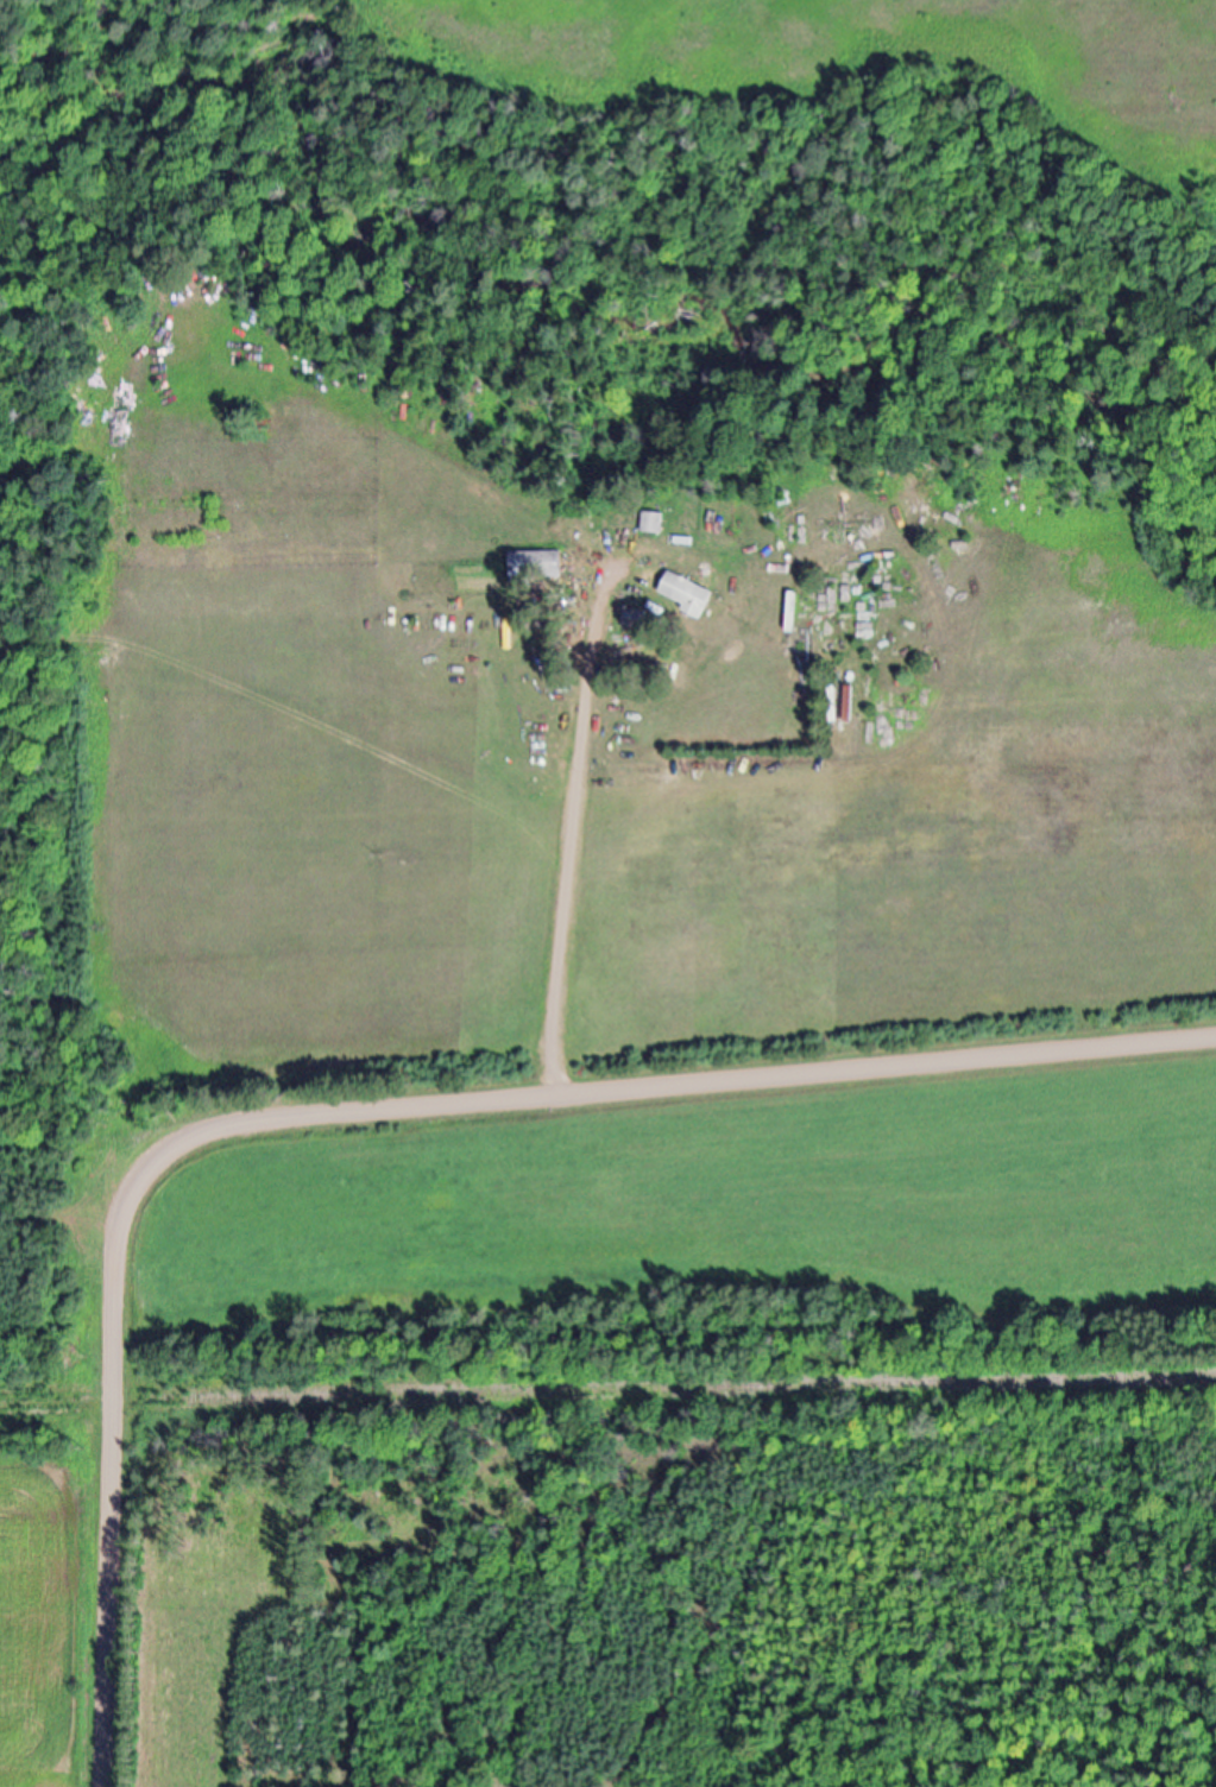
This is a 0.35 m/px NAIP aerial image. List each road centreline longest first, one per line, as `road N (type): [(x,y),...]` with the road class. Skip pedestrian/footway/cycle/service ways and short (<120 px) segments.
road 1 (residential): [(106,1786),(115,1213),(145,1153),(175,1129),(219,1116),(1215,1027)]

